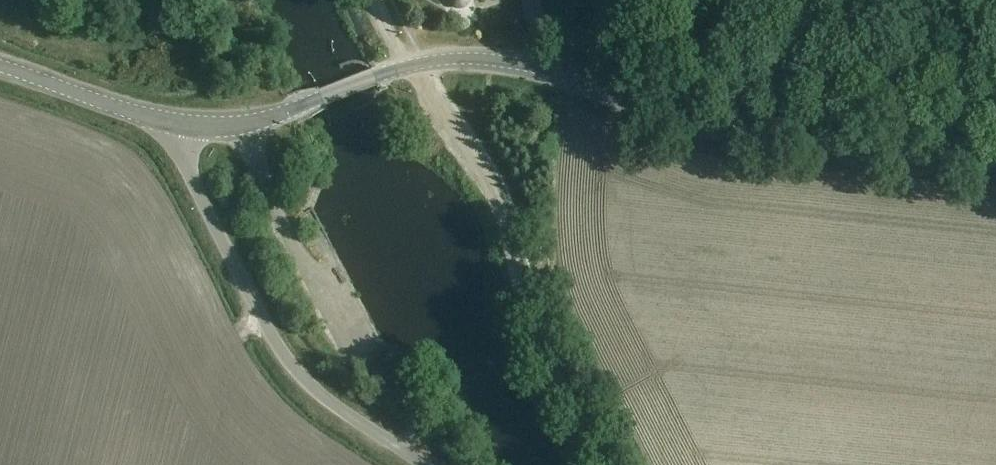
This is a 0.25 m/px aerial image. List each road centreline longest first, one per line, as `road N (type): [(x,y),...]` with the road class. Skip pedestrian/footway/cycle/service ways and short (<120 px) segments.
road 1 (tertiary): [(285,112),(420,63),(498,61),(701,125),(995,160)]
road 2 (track): [(603,464),(523,302),(499,213),(423,85),(420,63)]
road 3 (unclassified): [(416,464),(312,390),(286,359),(170,127)]
road 4 (track): [(629,101),(643,87),(675,77),(995,66)]
road 5 (tertiary): [(170,127),(0,67)]

